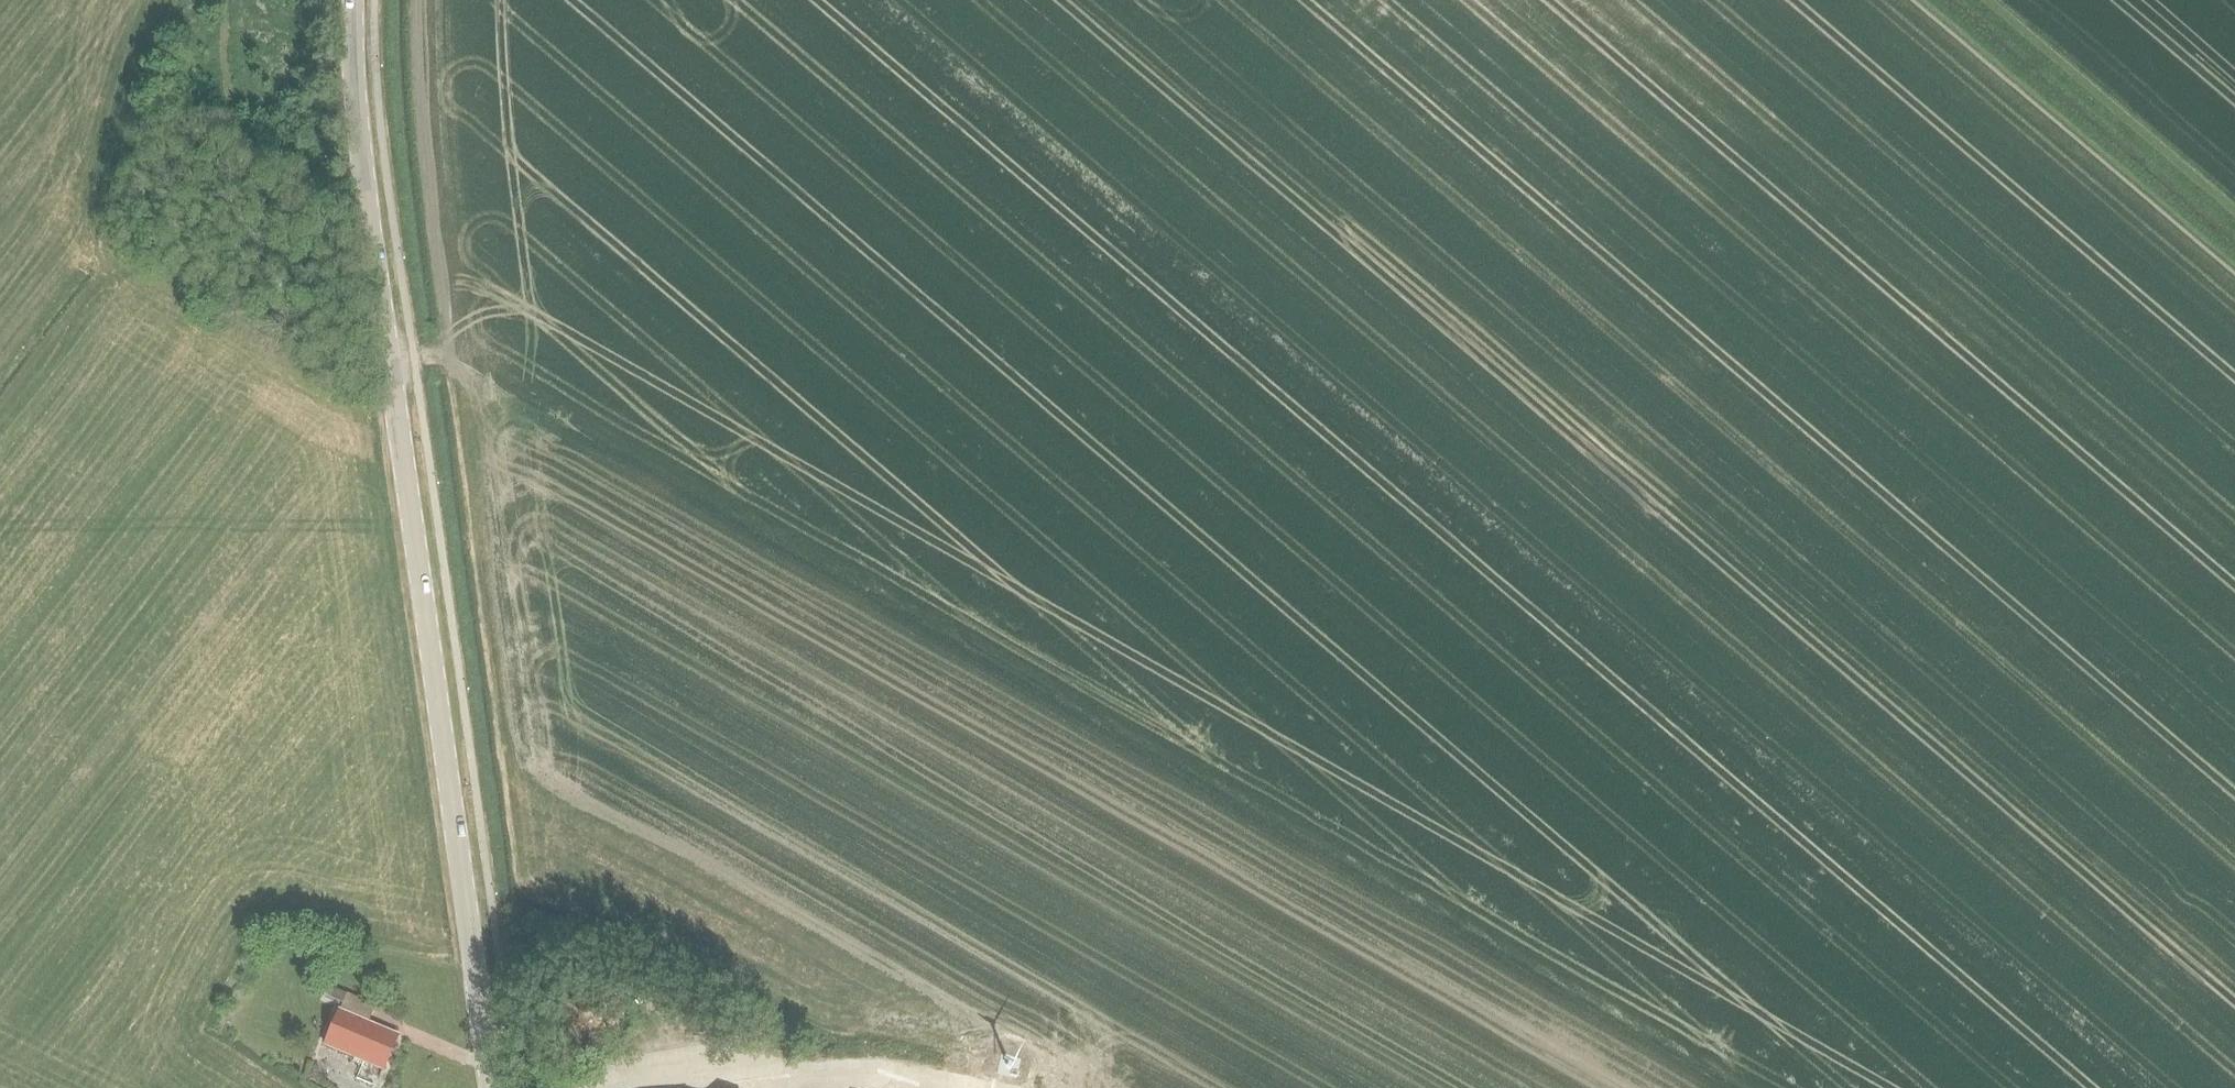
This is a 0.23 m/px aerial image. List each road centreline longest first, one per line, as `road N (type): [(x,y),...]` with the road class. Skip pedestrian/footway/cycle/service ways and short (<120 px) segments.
road 1 (tertiary): [(491,1087),(363,161),(356,0)]

